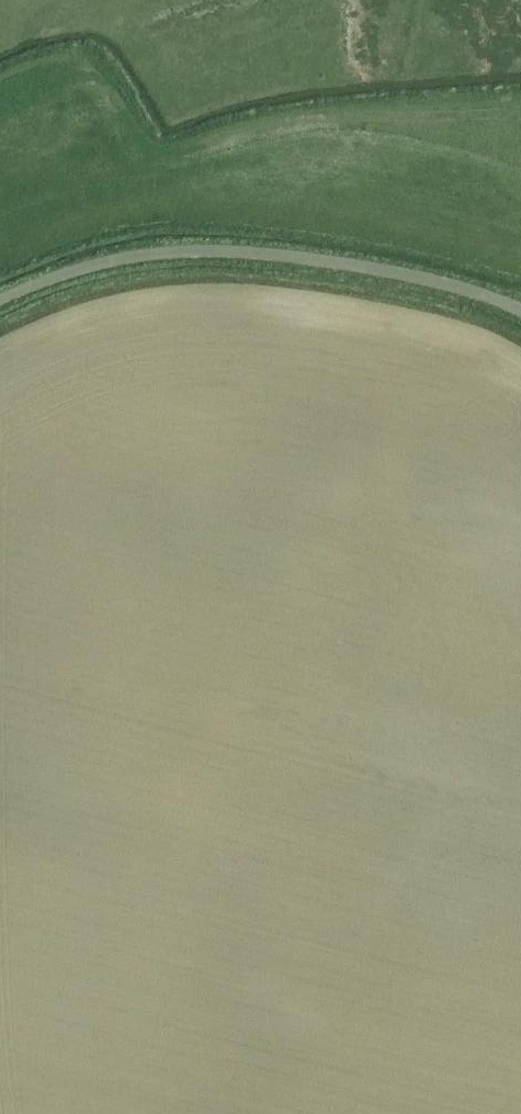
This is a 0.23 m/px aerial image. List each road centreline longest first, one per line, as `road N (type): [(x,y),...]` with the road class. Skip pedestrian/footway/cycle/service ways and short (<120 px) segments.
road 1 (unclassified): [(0,299),(118,257),(214,252),(448,283),(520,308)]

